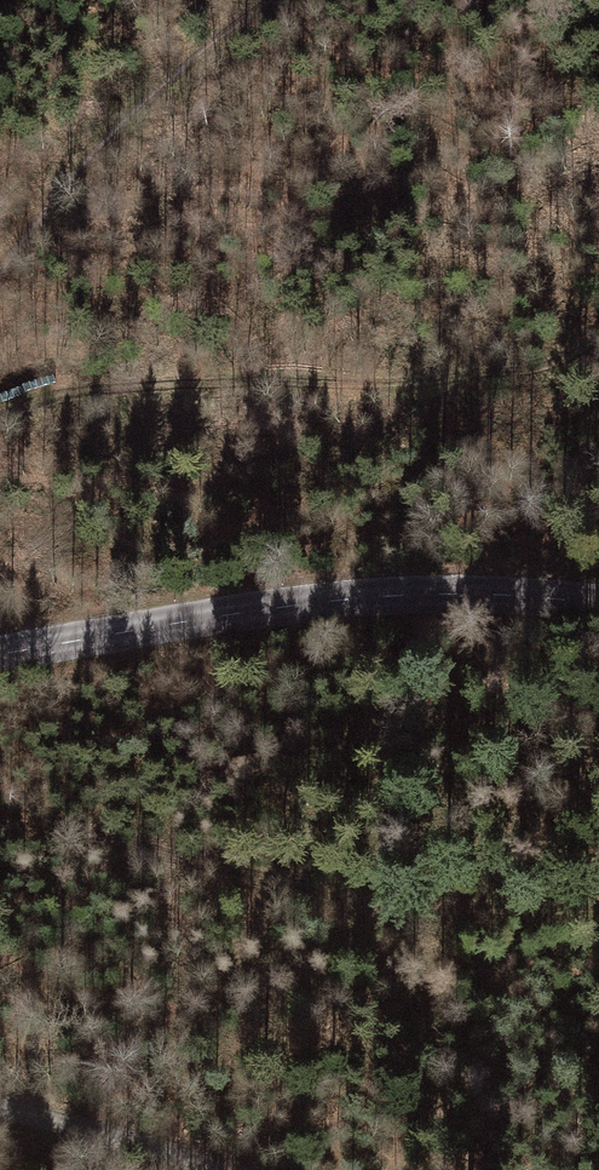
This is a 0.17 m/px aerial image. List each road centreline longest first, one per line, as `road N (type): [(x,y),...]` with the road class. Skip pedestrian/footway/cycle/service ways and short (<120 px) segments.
road 1 (tertiary): [(598,605),(396,597),(246,610),(0,654)]
road 2 (track): [(0,278),(110,139),(272,0)]
road 3 (track): [(0,1107),(209,1169)]

